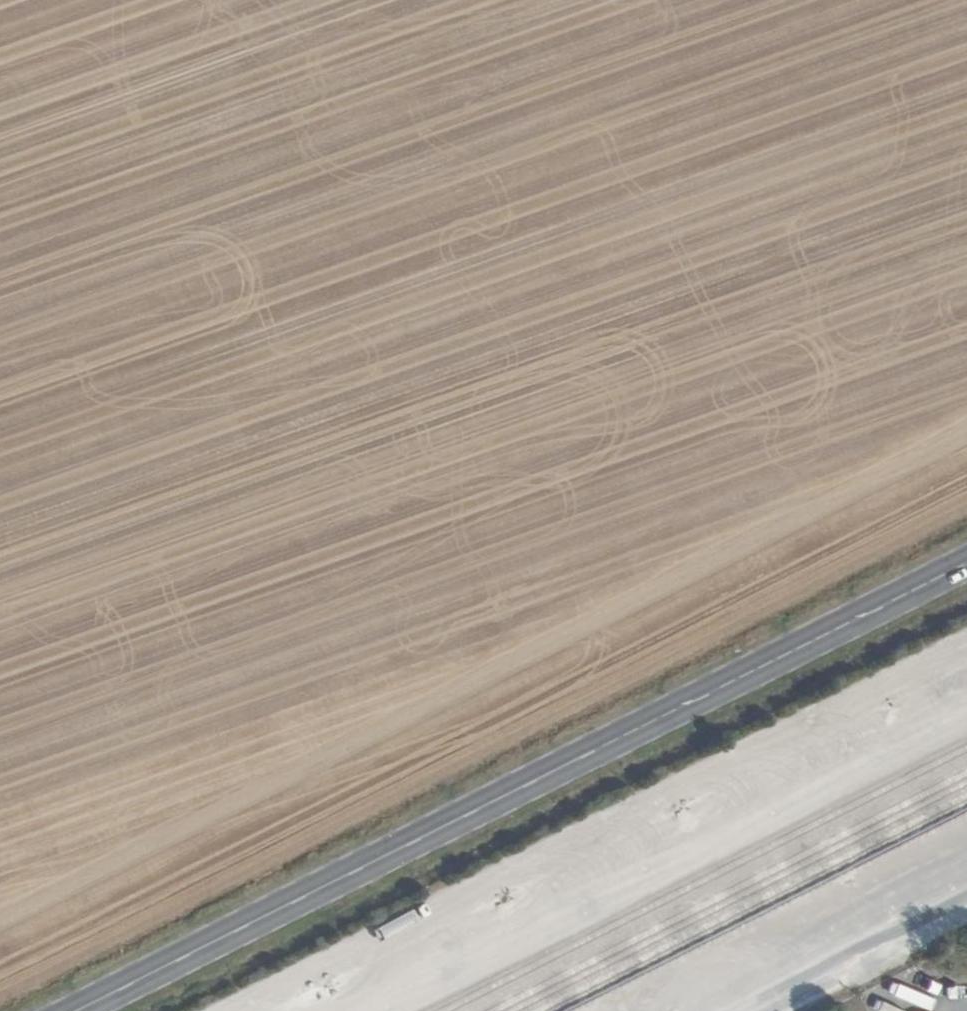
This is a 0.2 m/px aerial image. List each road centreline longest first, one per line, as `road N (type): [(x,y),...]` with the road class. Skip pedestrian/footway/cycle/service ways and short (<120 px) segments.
road 1 (tertiary): [(82,1010),(966,560)]
road 2 (residential): [(764,1010),(966,898)]

